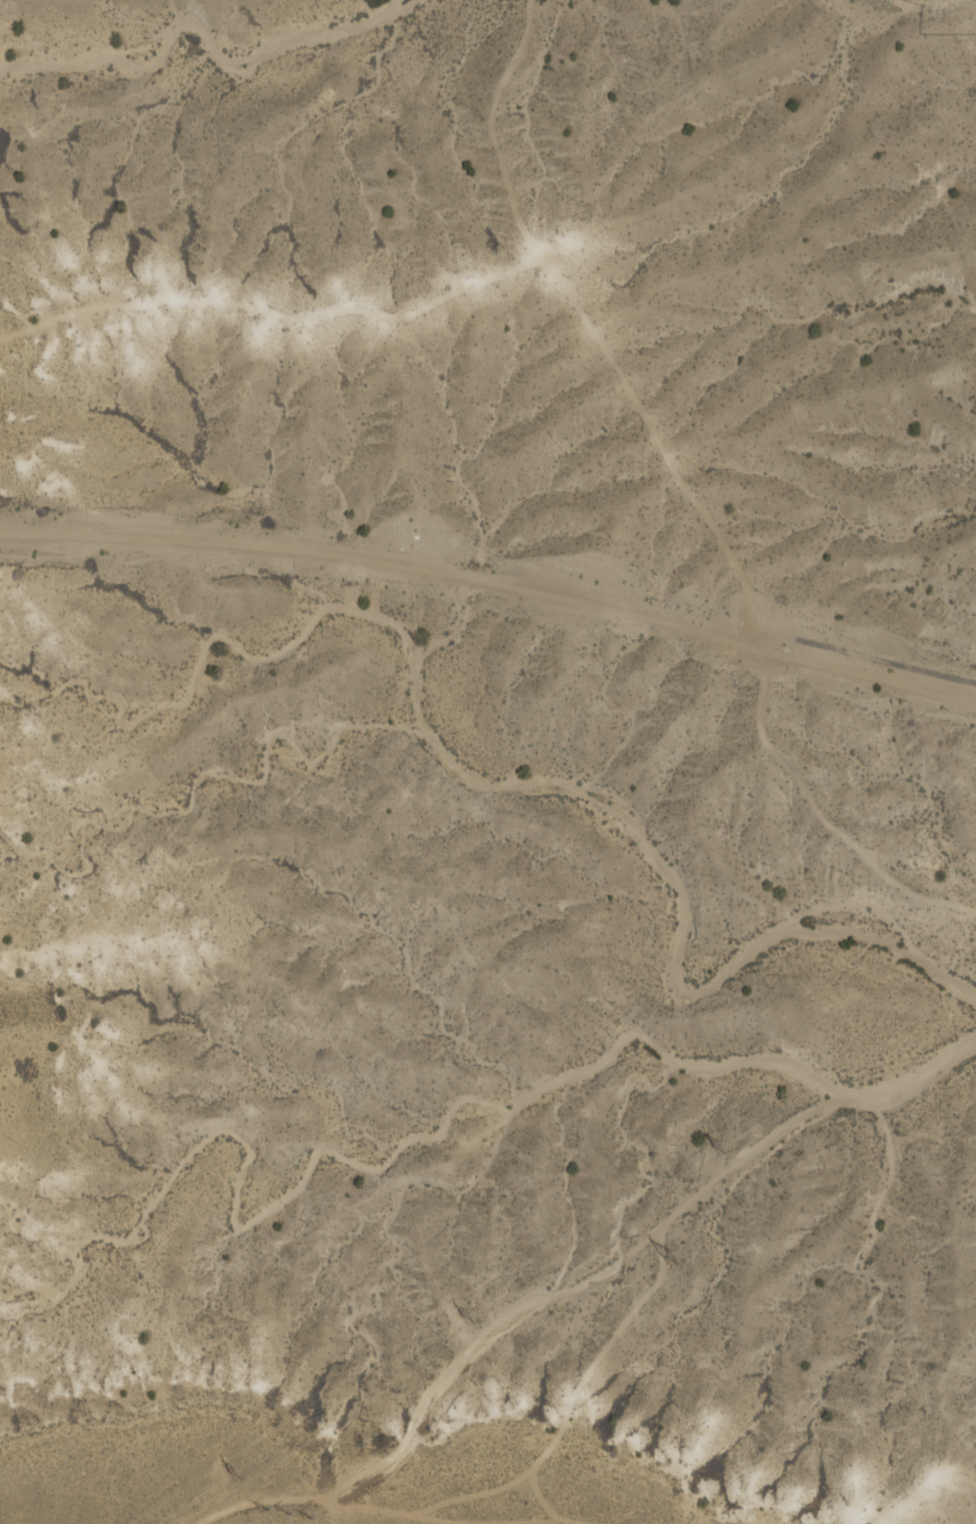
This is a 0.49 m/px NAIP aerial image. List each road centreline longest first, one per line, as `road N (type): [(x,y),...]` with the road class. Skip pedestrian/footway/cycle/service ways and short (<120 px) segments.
road 1 (track): [(975,703),(451,575),(282,547),(0,536)]

